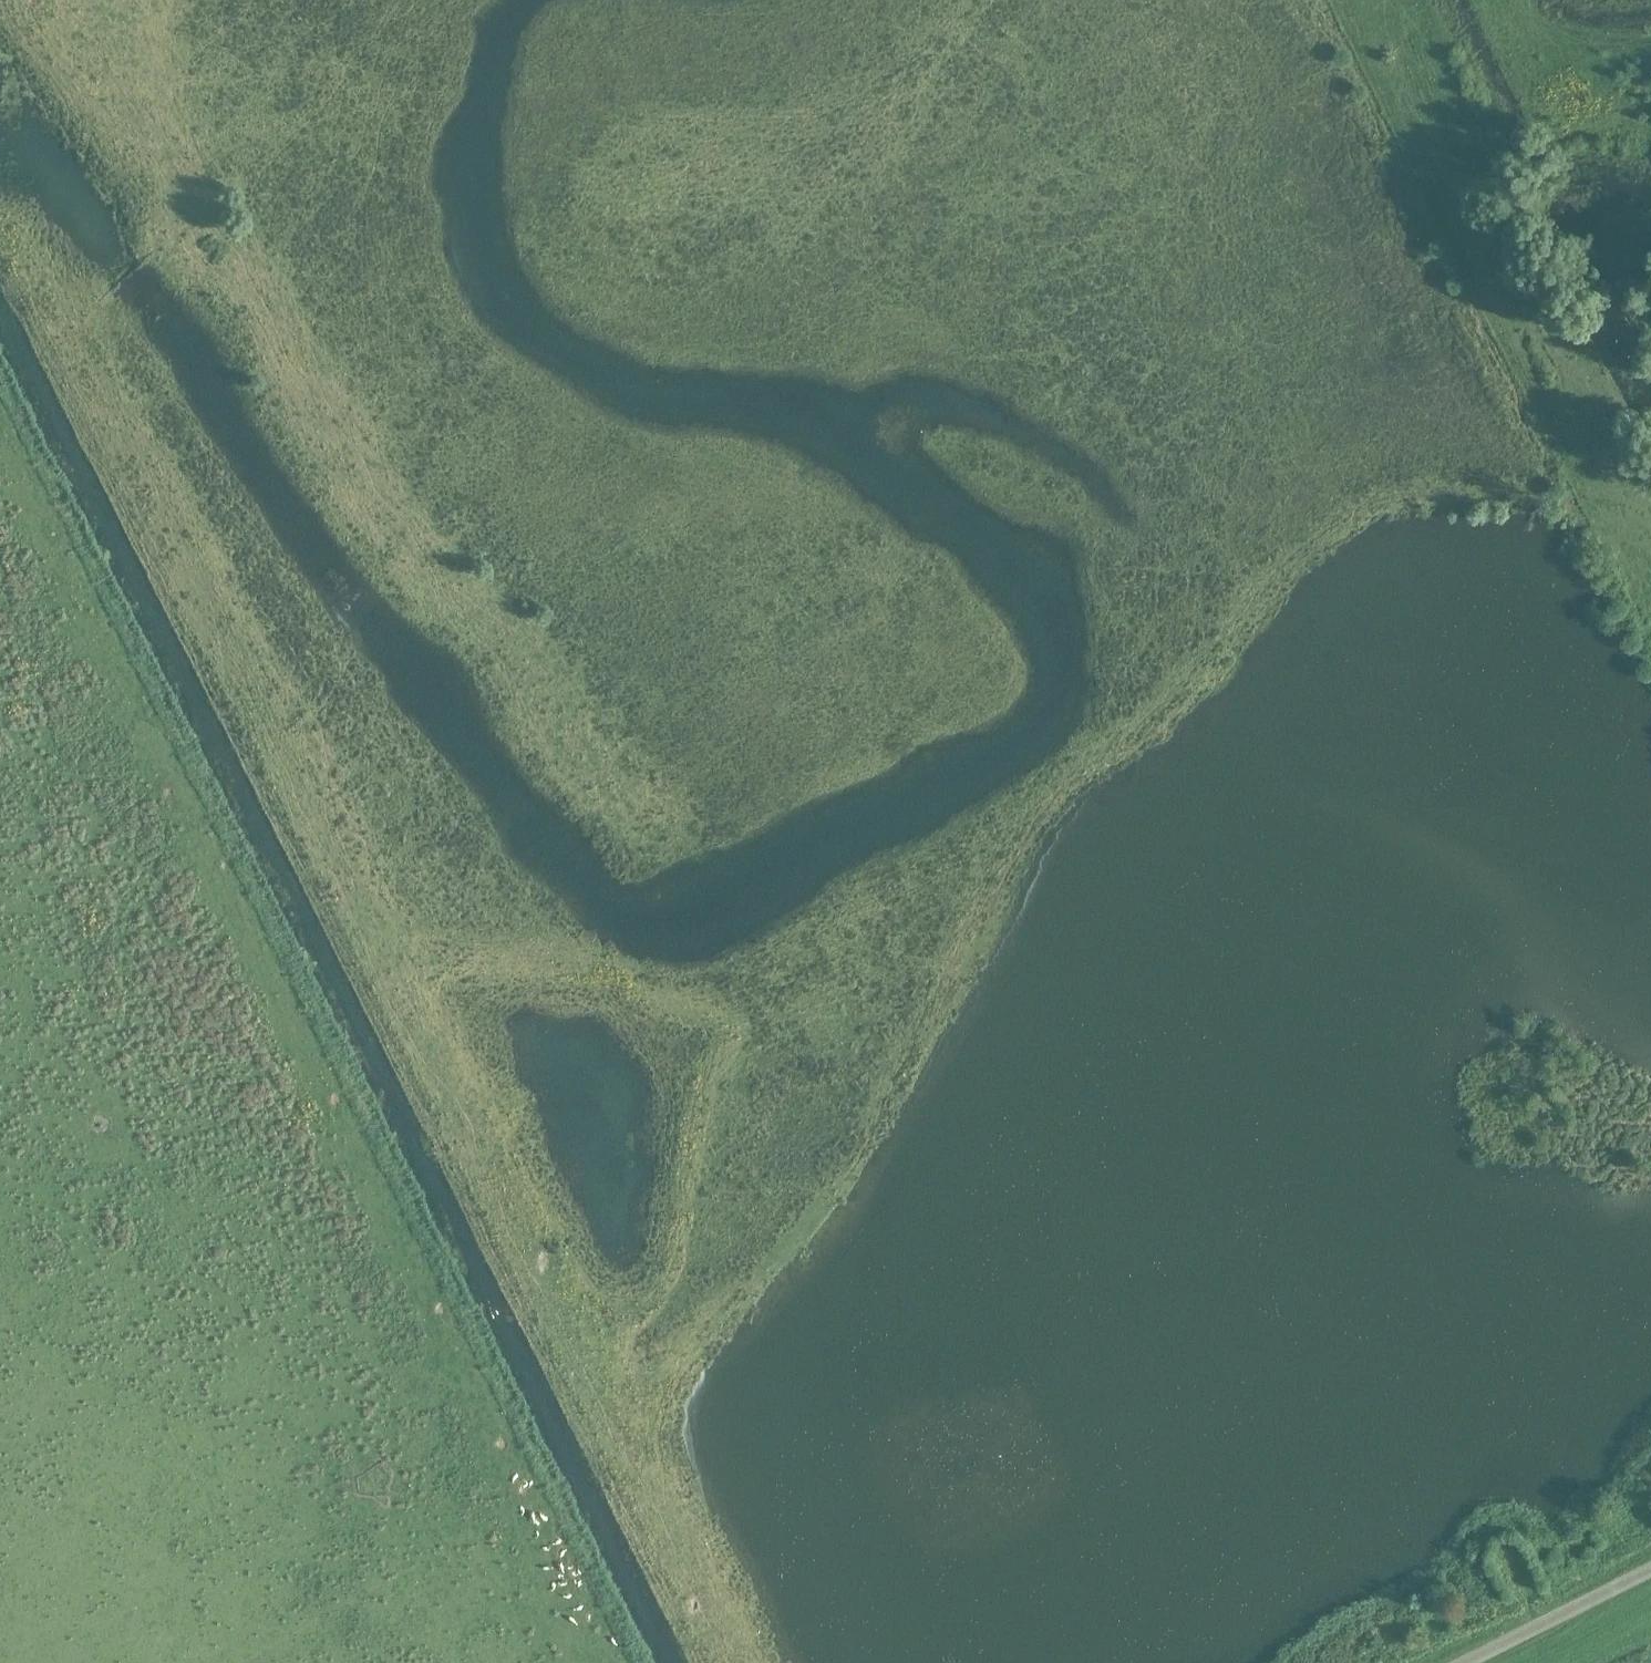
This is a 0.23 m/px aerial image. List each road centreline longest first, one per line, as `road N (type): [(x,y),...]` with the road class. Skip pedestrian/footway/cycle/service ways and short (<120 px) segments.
road 1 (unclassified): [(1440,1662),(1650,1561)]

